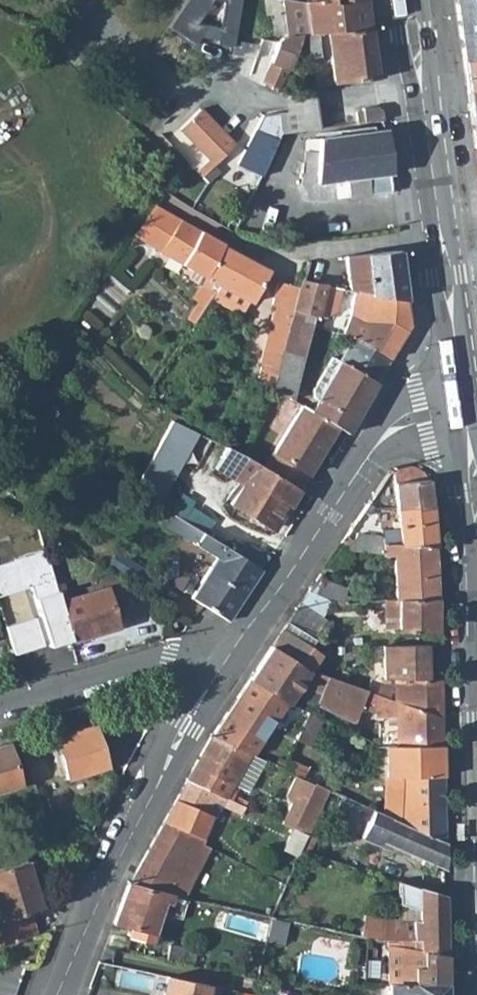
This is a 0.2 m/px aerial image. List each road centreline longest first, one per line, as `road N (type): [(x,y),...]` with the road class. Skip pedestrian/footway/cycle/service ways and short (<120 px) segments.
road 1 (secondary): [(409,0),(465,407)]
road 2 (tertiary): [(217,669),(389,432),(465,407)]
road 3 (tertiary): [(56,994),(77,935),(217,669)]
road 4 (residential): [(0,704),(163,658),(217,669)]

